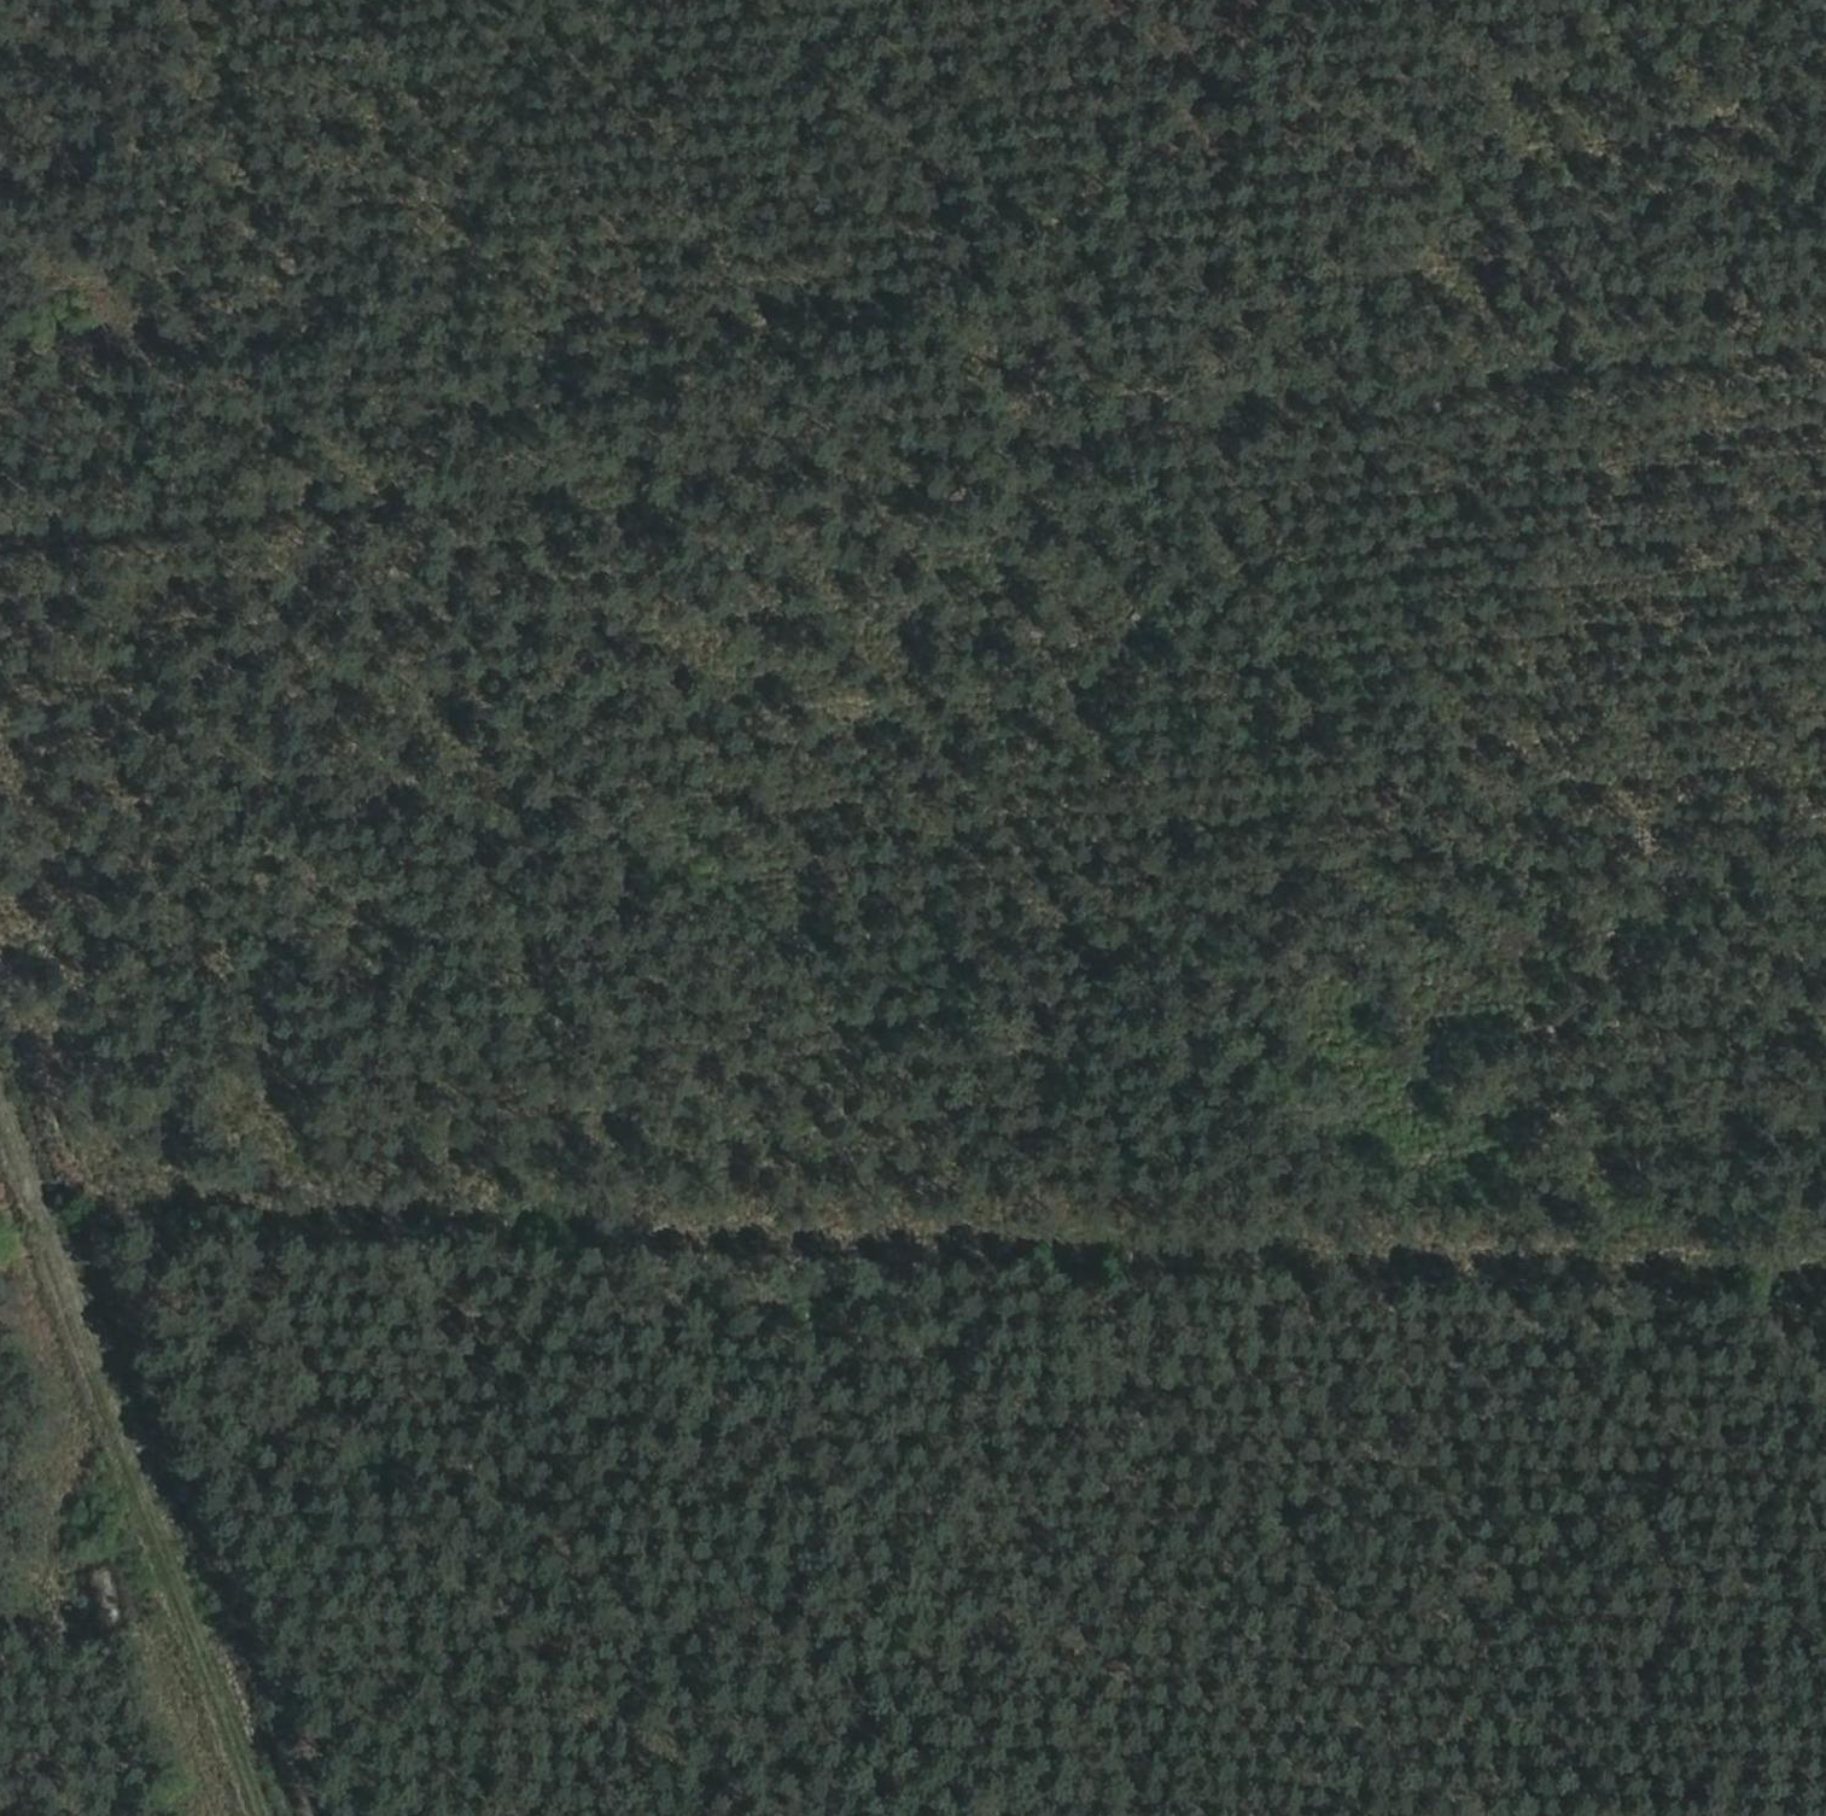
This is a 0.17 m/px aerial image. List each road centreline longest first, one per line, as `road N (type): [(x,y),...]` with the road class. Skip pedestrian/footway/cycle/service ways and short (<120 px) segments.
road 1 (track): [(269,1815),(0,1088)]

